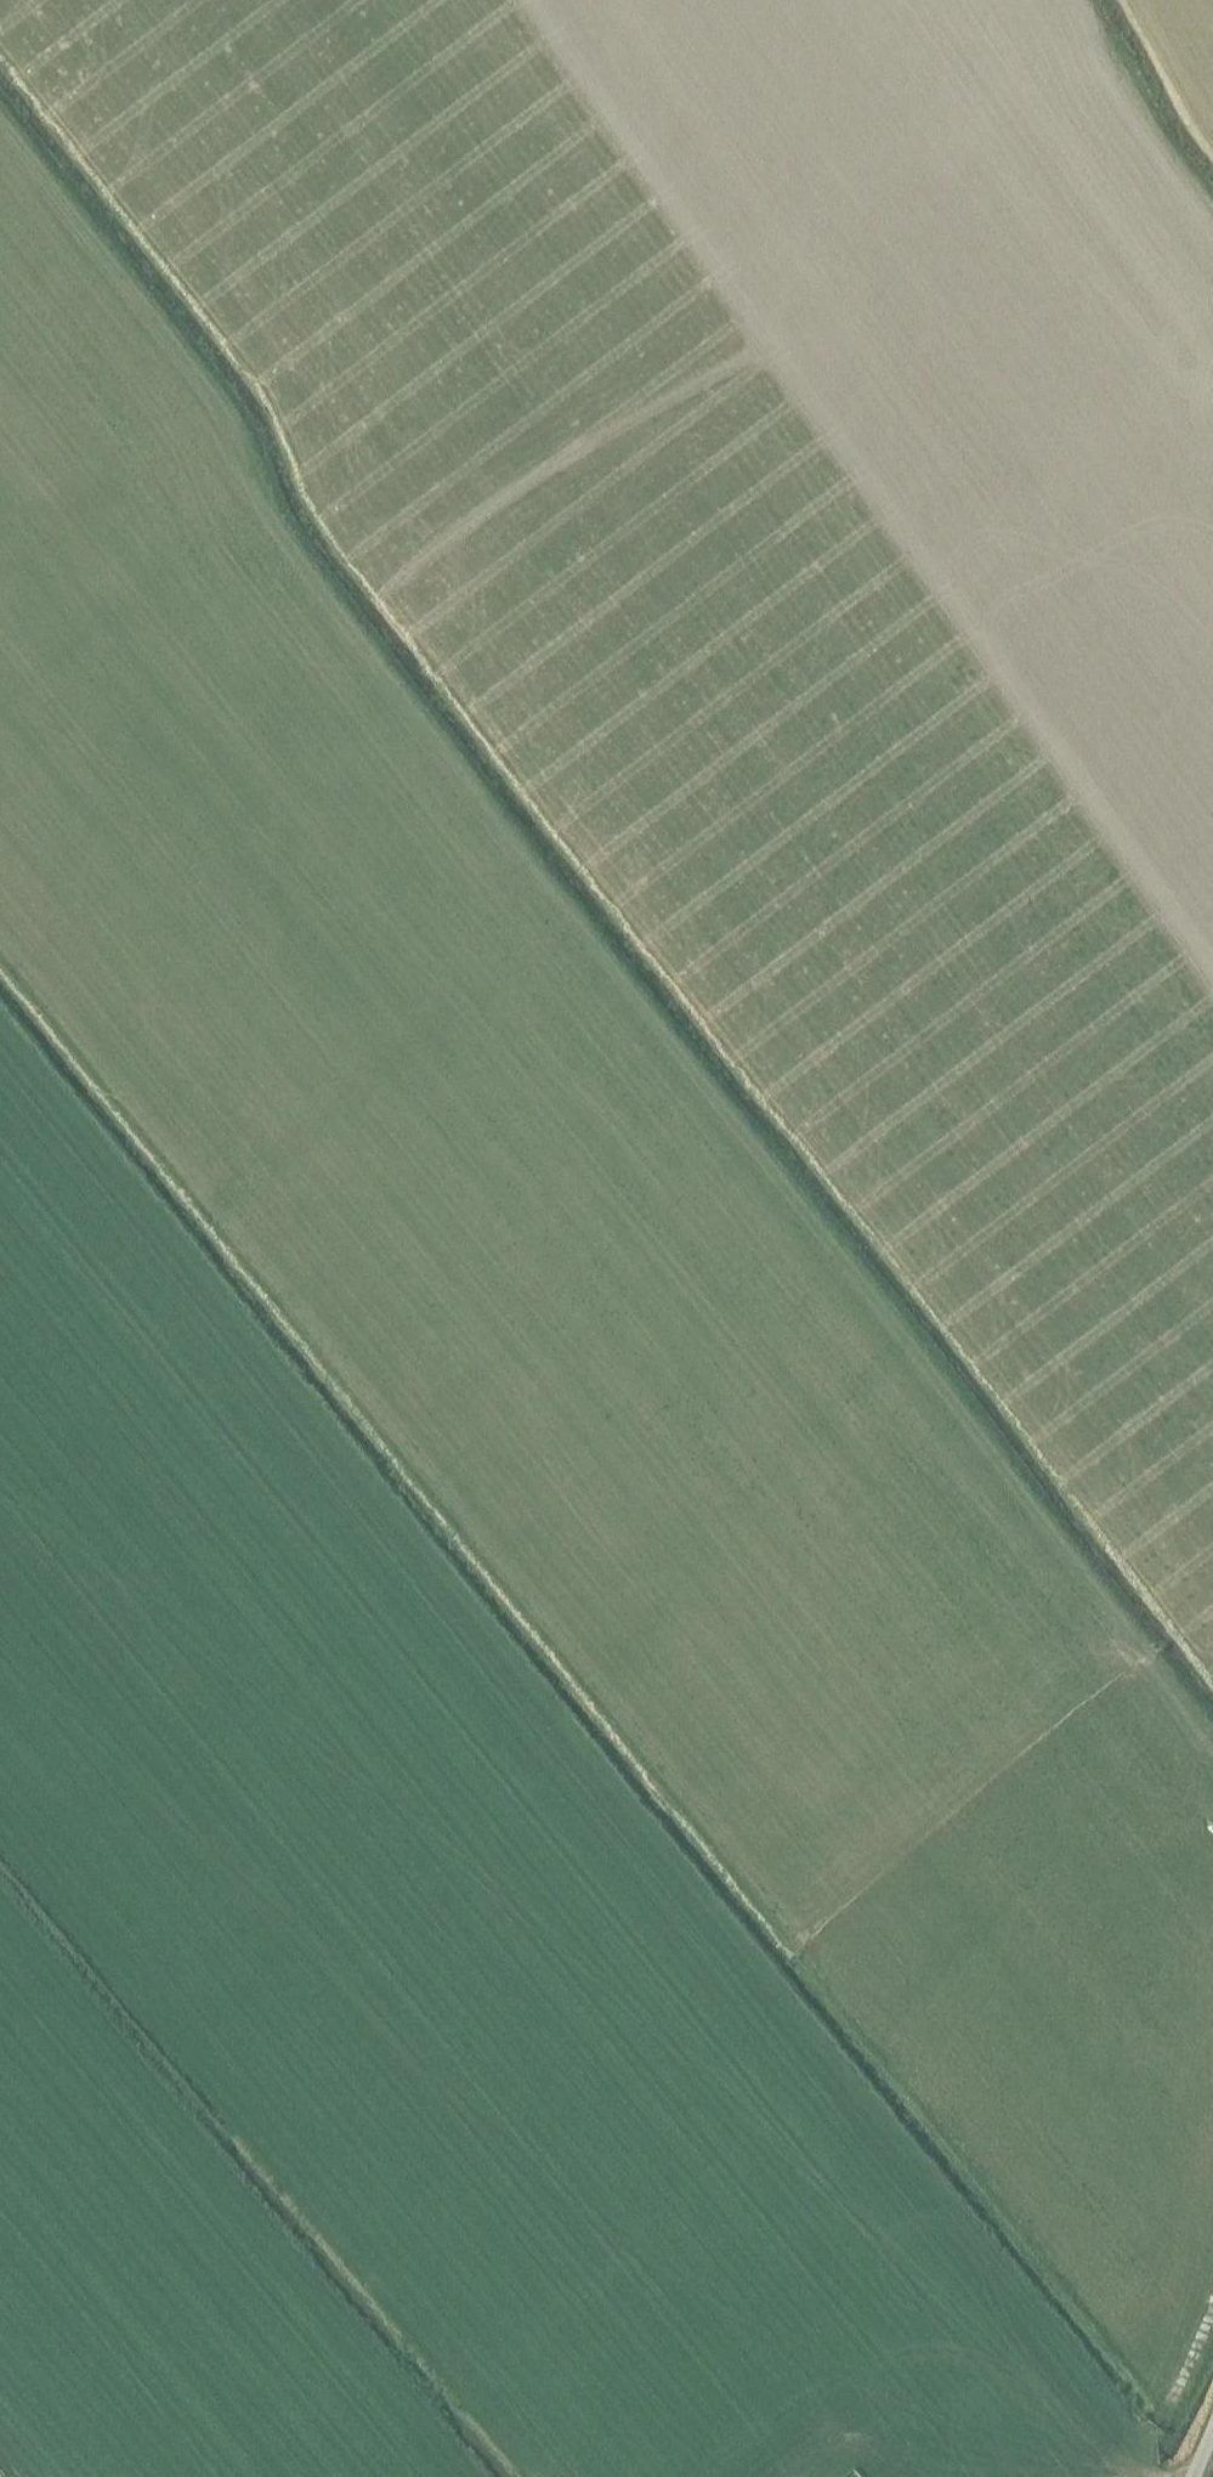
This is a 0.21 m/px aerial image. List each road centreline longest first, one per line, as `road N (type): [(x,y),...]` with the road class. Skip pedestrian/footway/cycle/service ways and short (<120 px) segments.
road 1 (track): [(1136,2476),(1212,2306)]

